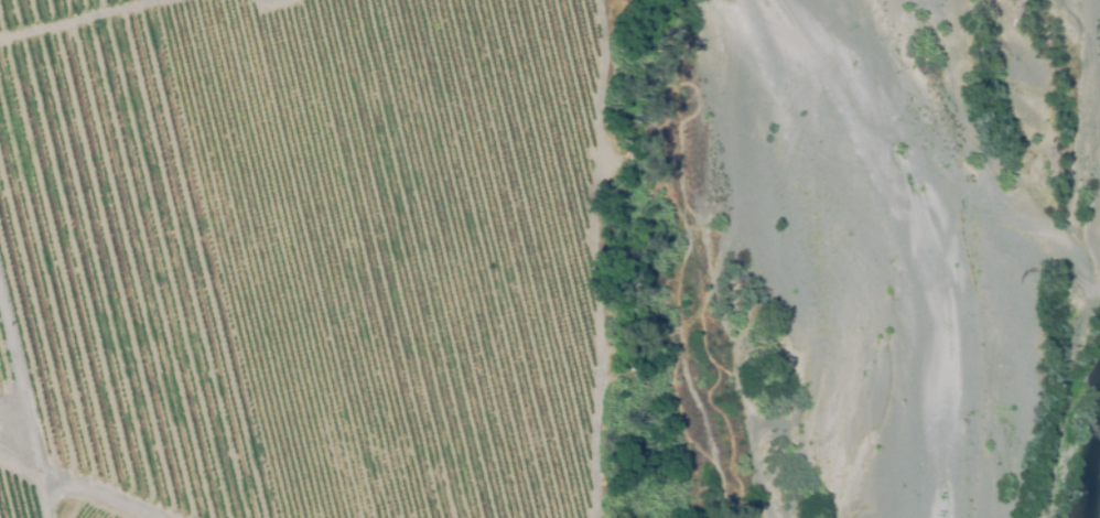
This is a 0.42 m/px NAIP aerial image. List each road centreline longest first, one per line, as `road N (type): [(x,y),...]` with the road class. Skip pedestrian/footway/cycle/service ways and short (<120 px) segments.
road 1 (track): [(592,0),(585,228),(606,369),(600,517)]
road 2 (track): [(0,36),(145,0)]

